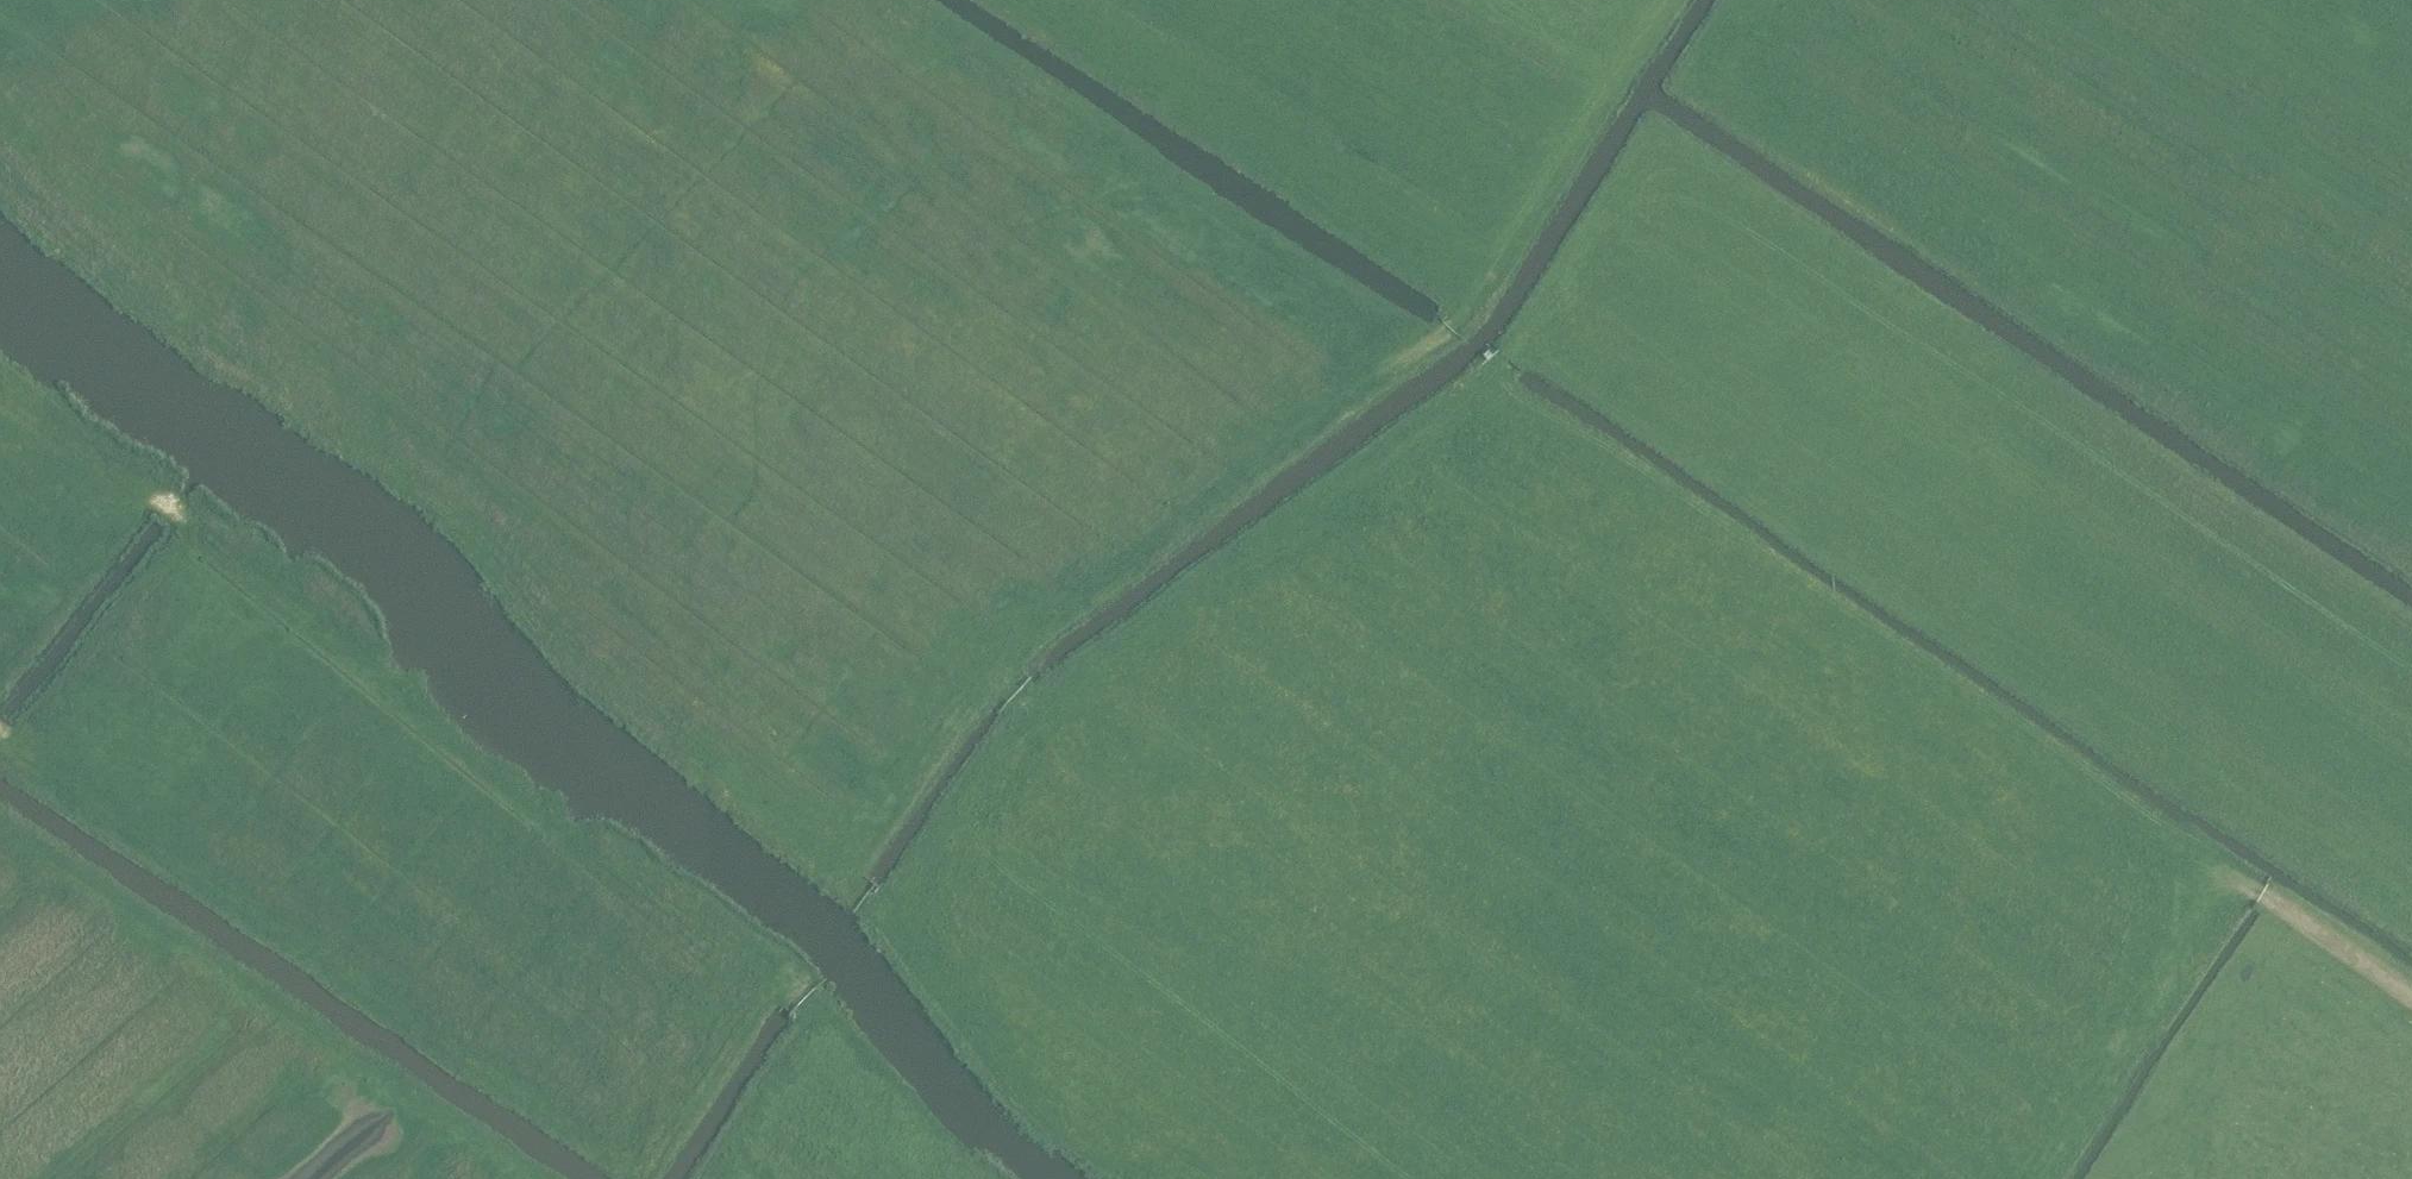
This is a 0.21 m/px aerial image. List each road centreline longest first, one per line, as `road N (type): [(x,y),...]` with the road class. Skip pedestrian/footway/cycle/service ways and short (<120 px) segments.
road 1 (track): [(747,920),(1309,265),(1519,0)]
road 2 (track): [(747,920),(528,1178)]

